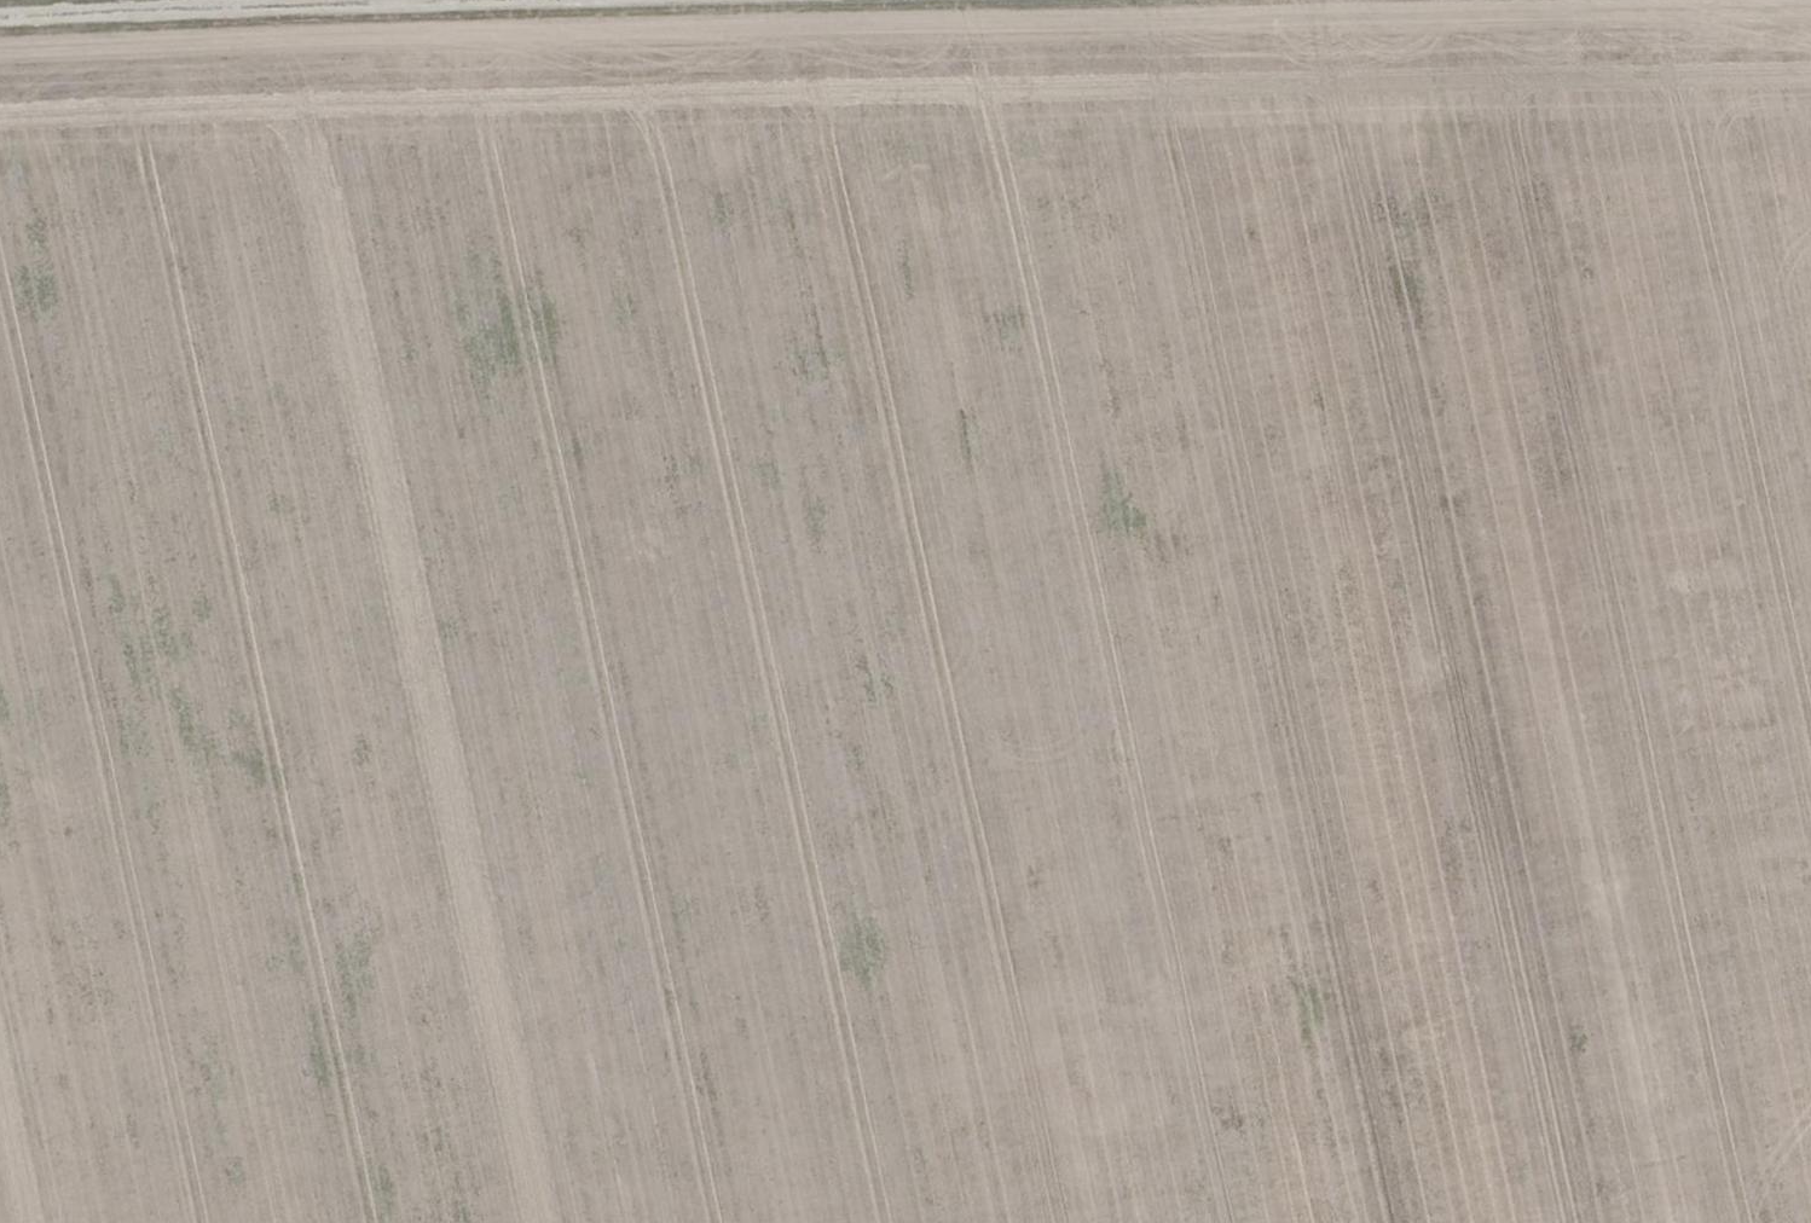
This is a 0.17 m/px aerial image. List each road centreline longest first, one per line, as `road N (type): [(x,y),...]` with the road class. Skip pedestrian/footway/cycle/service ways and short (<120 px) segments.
road 1 (track): [(489,0),(0,26)]

